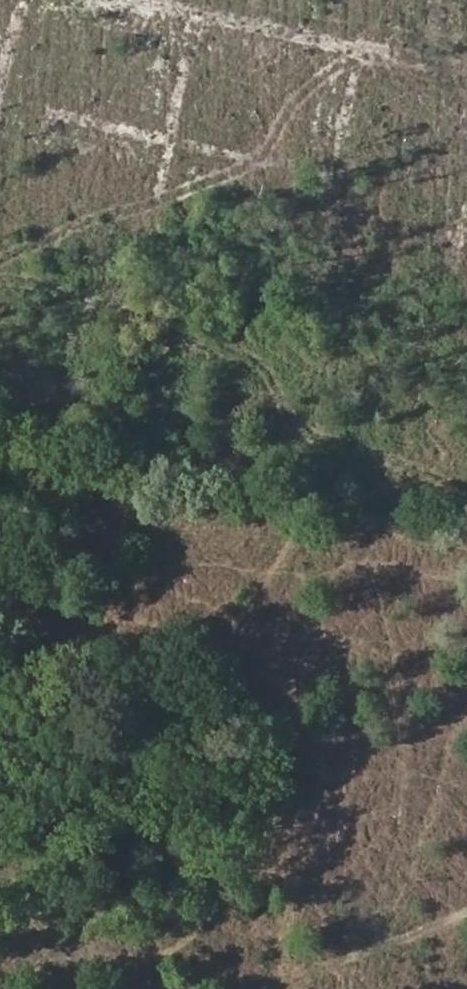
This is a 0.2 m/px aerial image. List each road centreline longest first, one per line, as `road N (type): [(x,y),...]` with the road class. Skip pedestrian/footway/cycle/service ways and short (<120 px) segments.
road 1 (track): [(0,428),(189,479),(466,524)]
road 2 (residential): [(354,45),(289,365)]
road 3 (residential): [(354,45),(121,0)]
road 4 (residential): [(289,365),(420,392)]
road 5 (residential): [(289,365),(265,490)]

